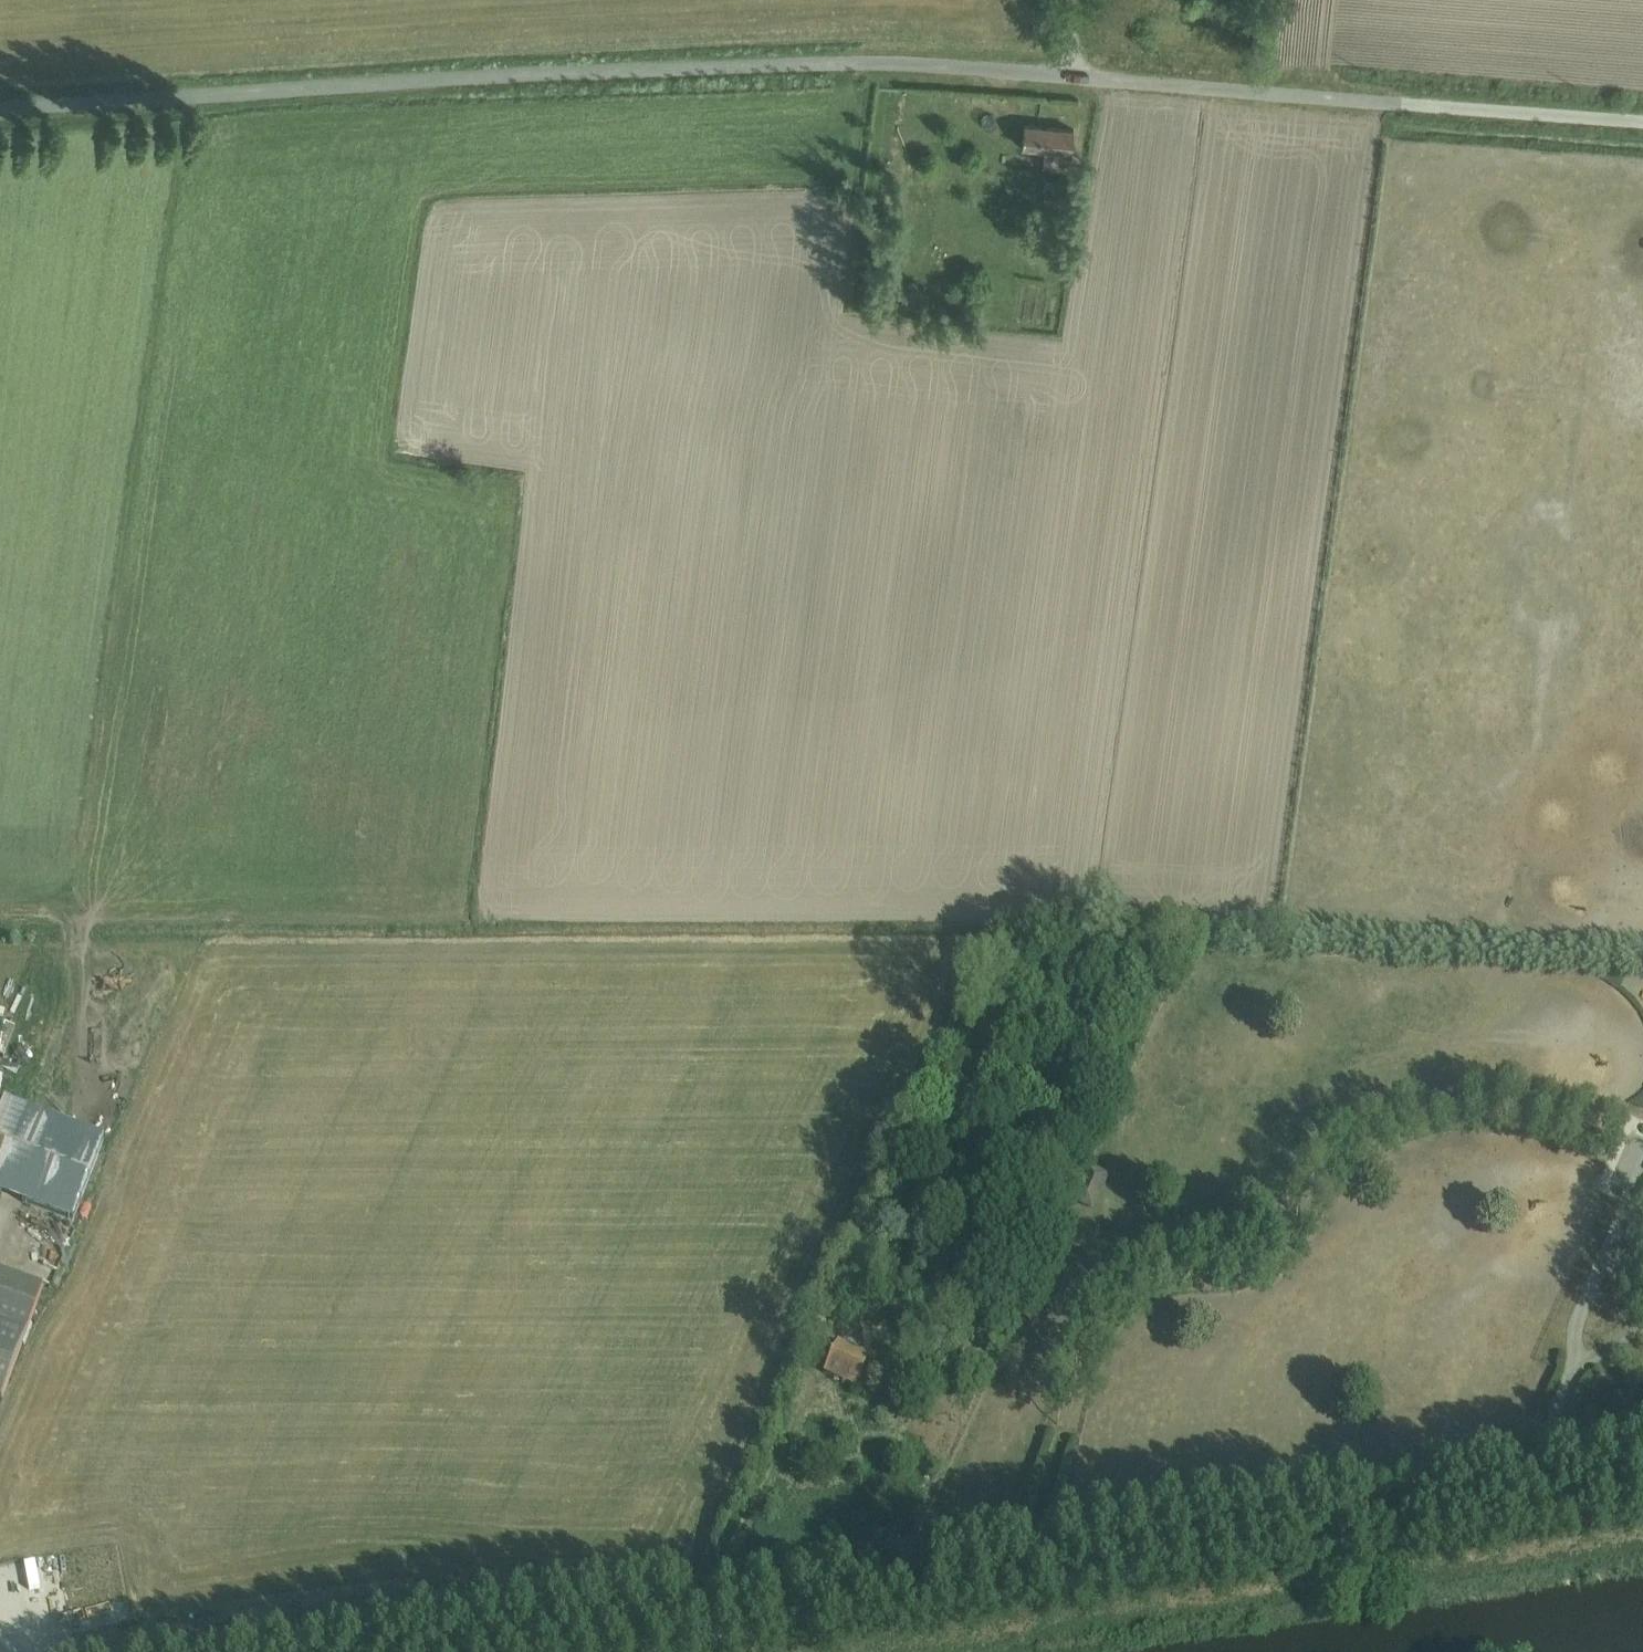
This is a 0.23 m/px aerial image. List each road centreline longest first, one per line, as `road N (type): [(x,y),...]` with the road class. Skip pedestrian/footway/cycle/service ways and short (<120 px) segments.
road 1 (unclassified): [(0,106),(811,62),(1642,122)]
road 2 (unclassified): [(1642,1506),(653,1651)]

